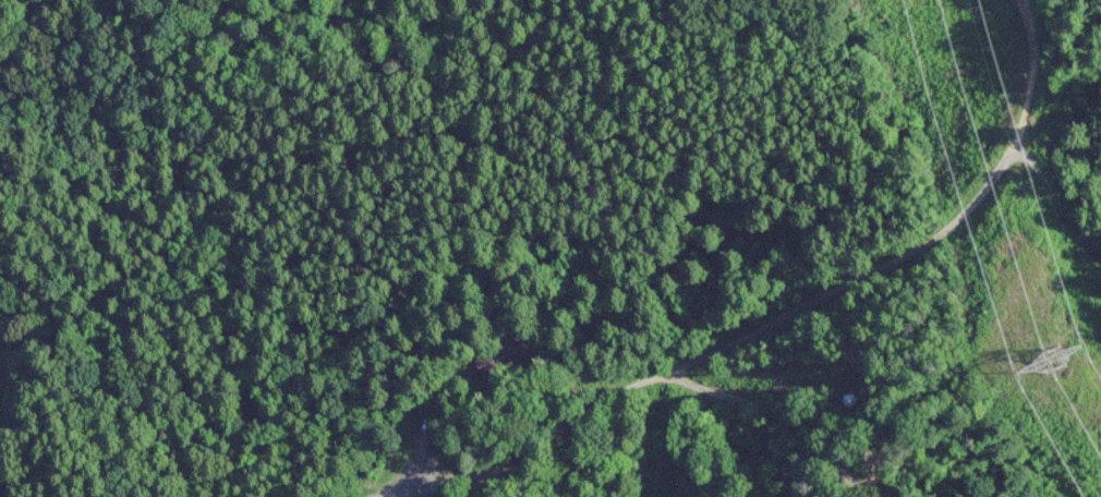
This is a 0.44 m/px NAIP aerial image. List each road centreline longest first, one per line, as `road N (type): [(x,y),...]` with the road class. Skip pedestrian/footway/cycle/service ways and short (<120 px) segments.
road 1 (residential): [(339,496),(519,448),(595,384),(717,337),(910,191),(1015,138),(1100,155)]

